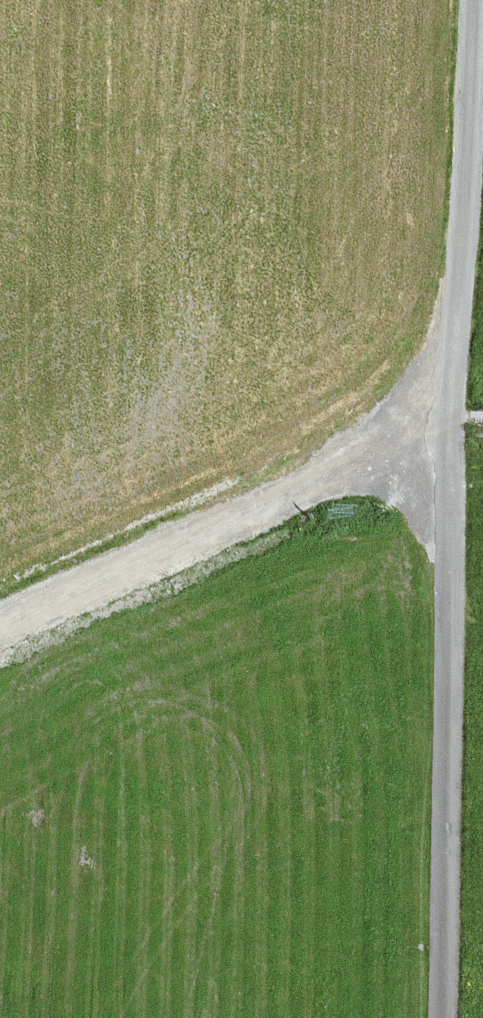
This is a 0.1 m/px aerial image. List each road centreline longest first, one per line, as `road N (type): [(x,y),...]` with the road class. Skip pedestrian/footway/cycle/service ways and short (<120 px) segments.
road 1 (unclassified): [(453,417),(441,1017)]
road 2 (unclassified): [(453,417),(0,628)]
road 3 (unclassified): [(471,0),(453,417)]

